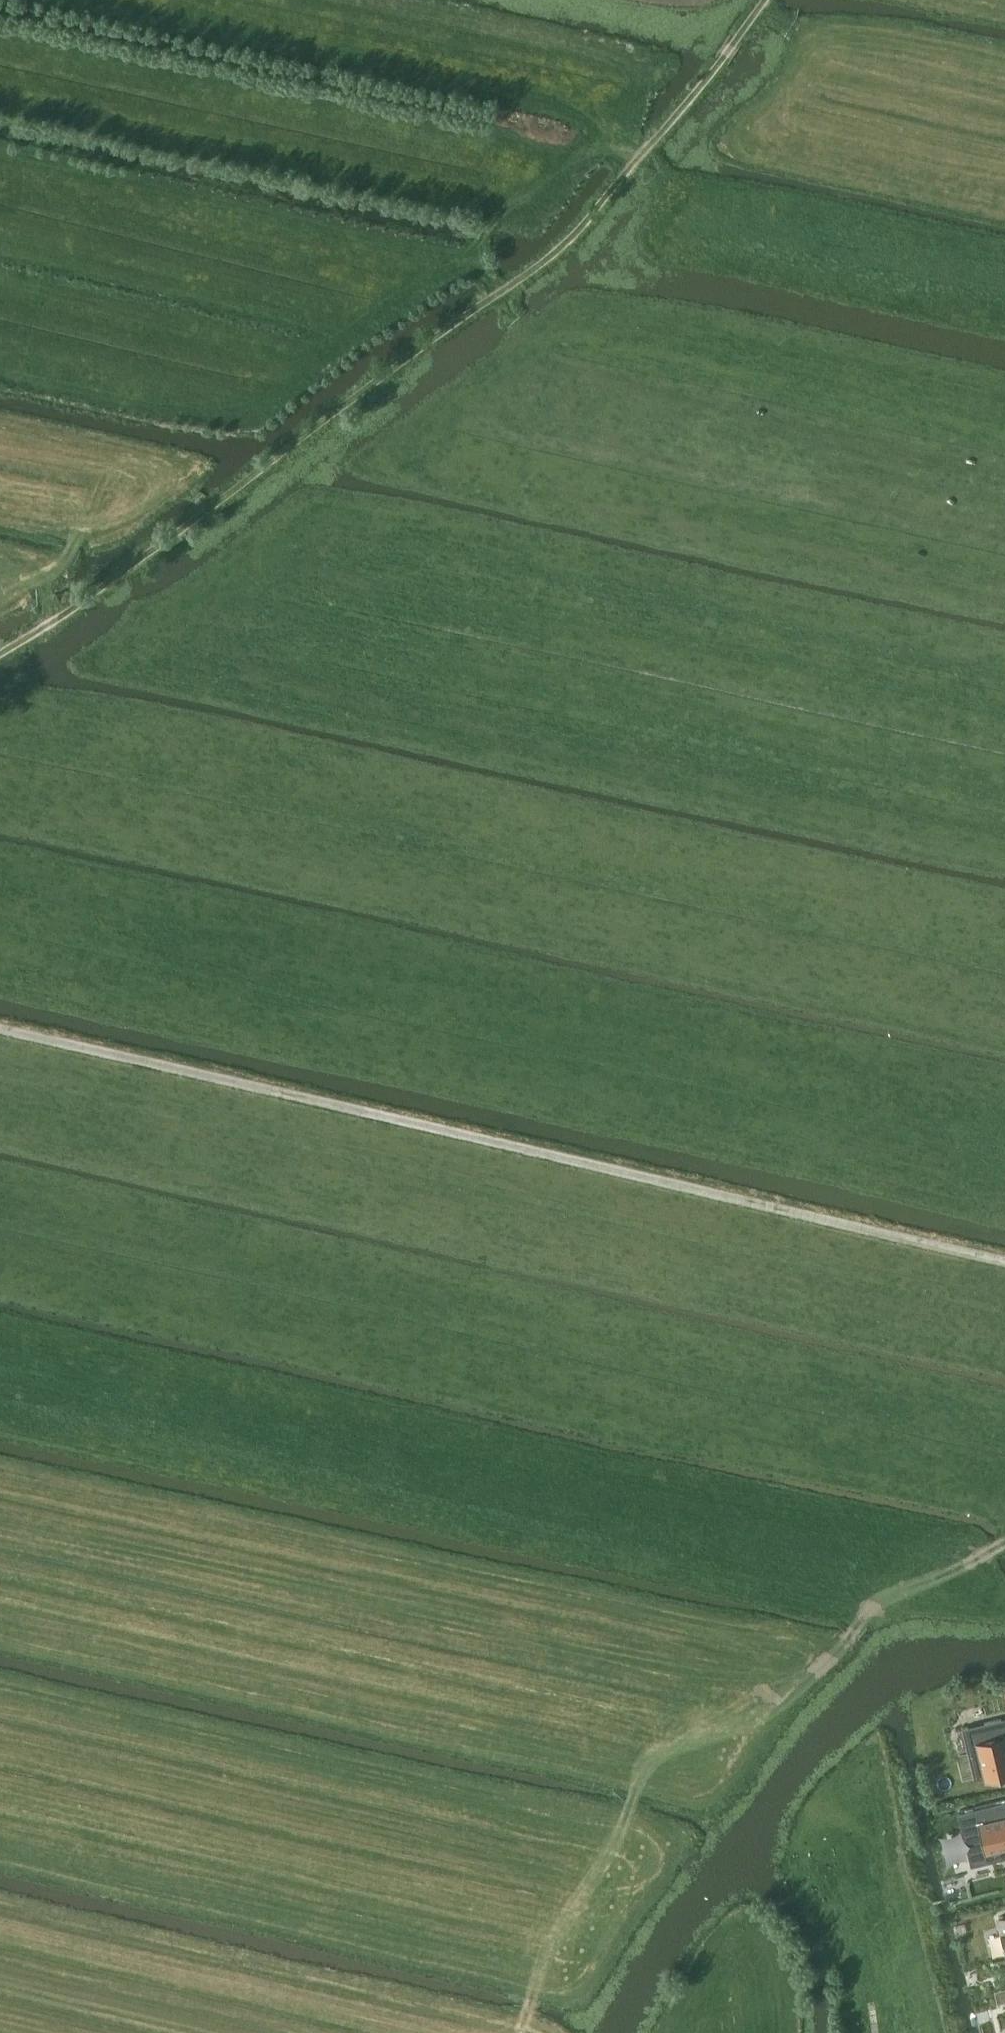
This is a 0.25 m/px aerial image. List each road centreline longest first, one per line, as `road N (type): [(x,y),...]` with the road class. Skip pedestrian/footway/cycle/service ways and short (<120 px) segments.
road 1 (track): [(1004,1260),(0,1029)]
road 2 (track): [(0,659),(553,255),(762,0)]

